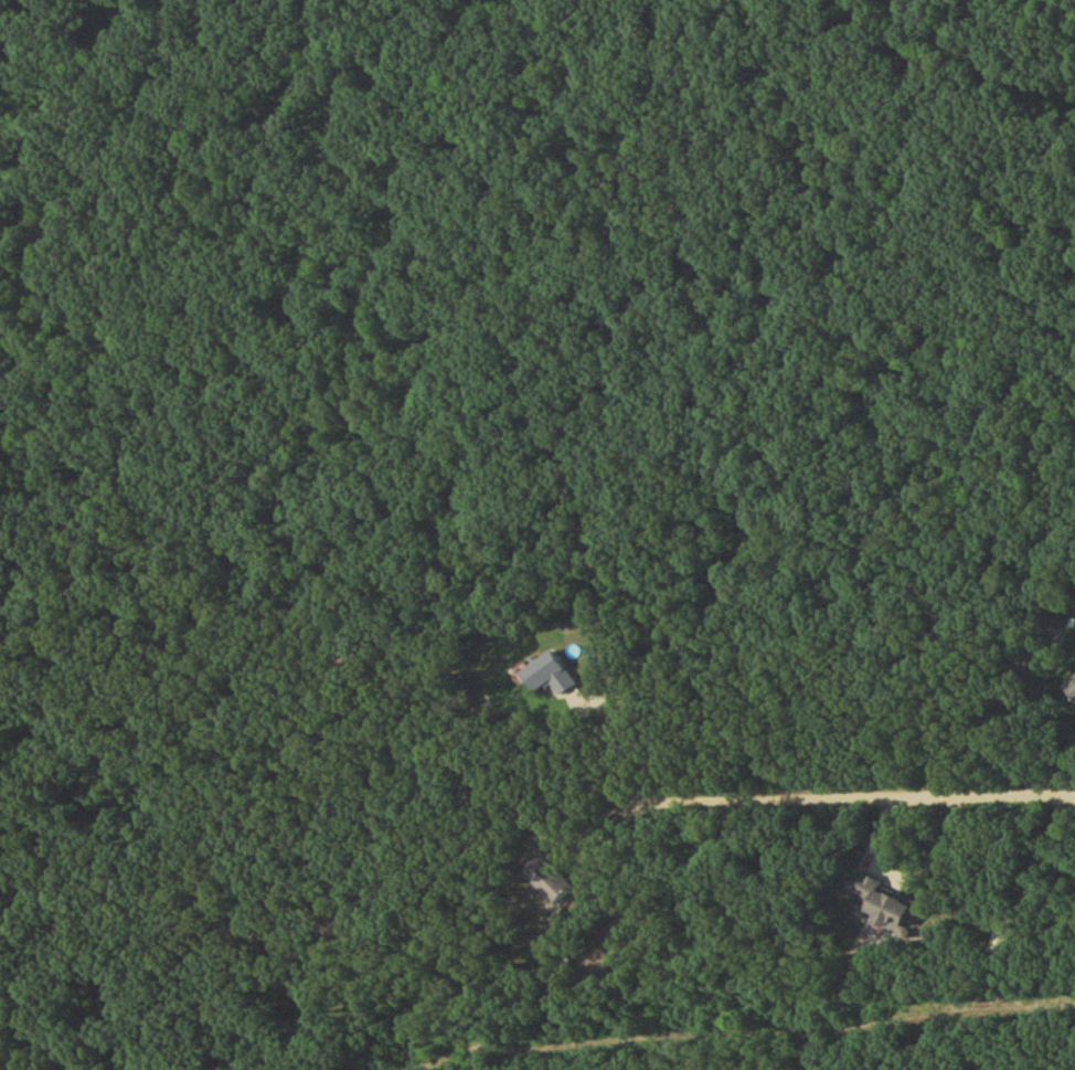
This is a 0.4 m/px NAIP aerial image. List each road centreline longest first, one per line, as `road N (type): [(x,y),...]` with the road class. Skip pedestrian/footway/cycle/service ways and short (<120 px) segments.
road 1 (residential): [(677,506),(1074,493)]

